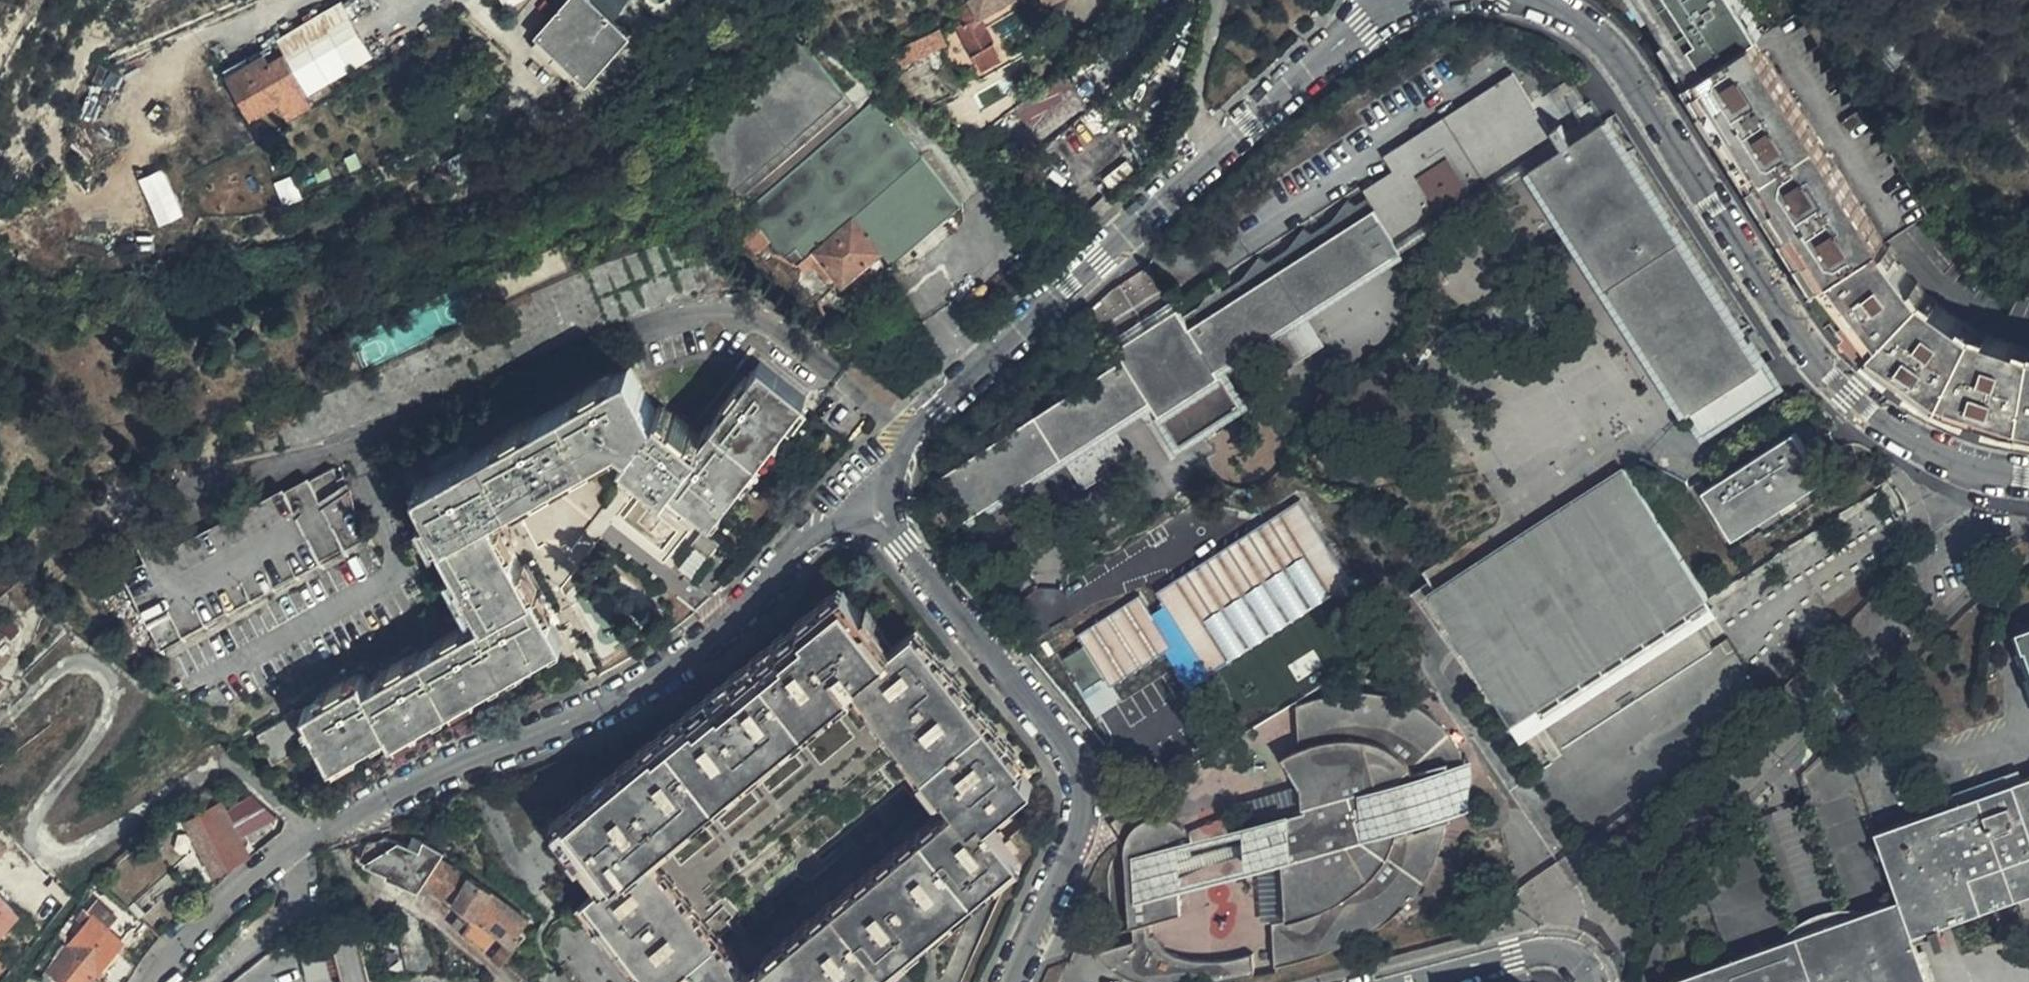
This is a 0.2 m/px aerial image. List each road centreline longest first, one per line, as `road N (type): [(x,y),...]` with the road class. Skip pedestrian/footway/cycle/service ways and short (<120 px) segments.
road 1 (residential): [(1534,0),(1575,19),(1618,56),(1848,398),(1942,460),(2028,479)]
road 2 (residential): [(318,838),(280,798),(225,769),(46,864),(32,847),(36,816),(113,712),(115,682),(97,663),(56,678),(0,724)]
road 3 (residential): [(859,496),(752,604),(647,686),(405,791),(318,838)]
road 4 (residential): [(912,438),(799,346),(739,313),(659,326),(530,368),(405,422),(363,453)]
road 5 (residential): [(1974,530),(1579,961)]
road 6 (residential): [(1012,981),(1074,831),(1077,777),(1067,753),(859,496)]
road 7 (residential): [(912,438),(1215,154)]
road 8 (residential): [(363,453),(402,581),(217,679)]
road 9 (residential): [(363,453),(136,502)]
road 10 (residential): [(1215,154),(1387,0)]
road 11 (residential): [(318,838),(194,934),(157,981)]
road 12 (residential): [(1419,981),(1539,953),(1579,961)]
road 13 (residential): [(1215,154),(1194,121),(1217,0)]

